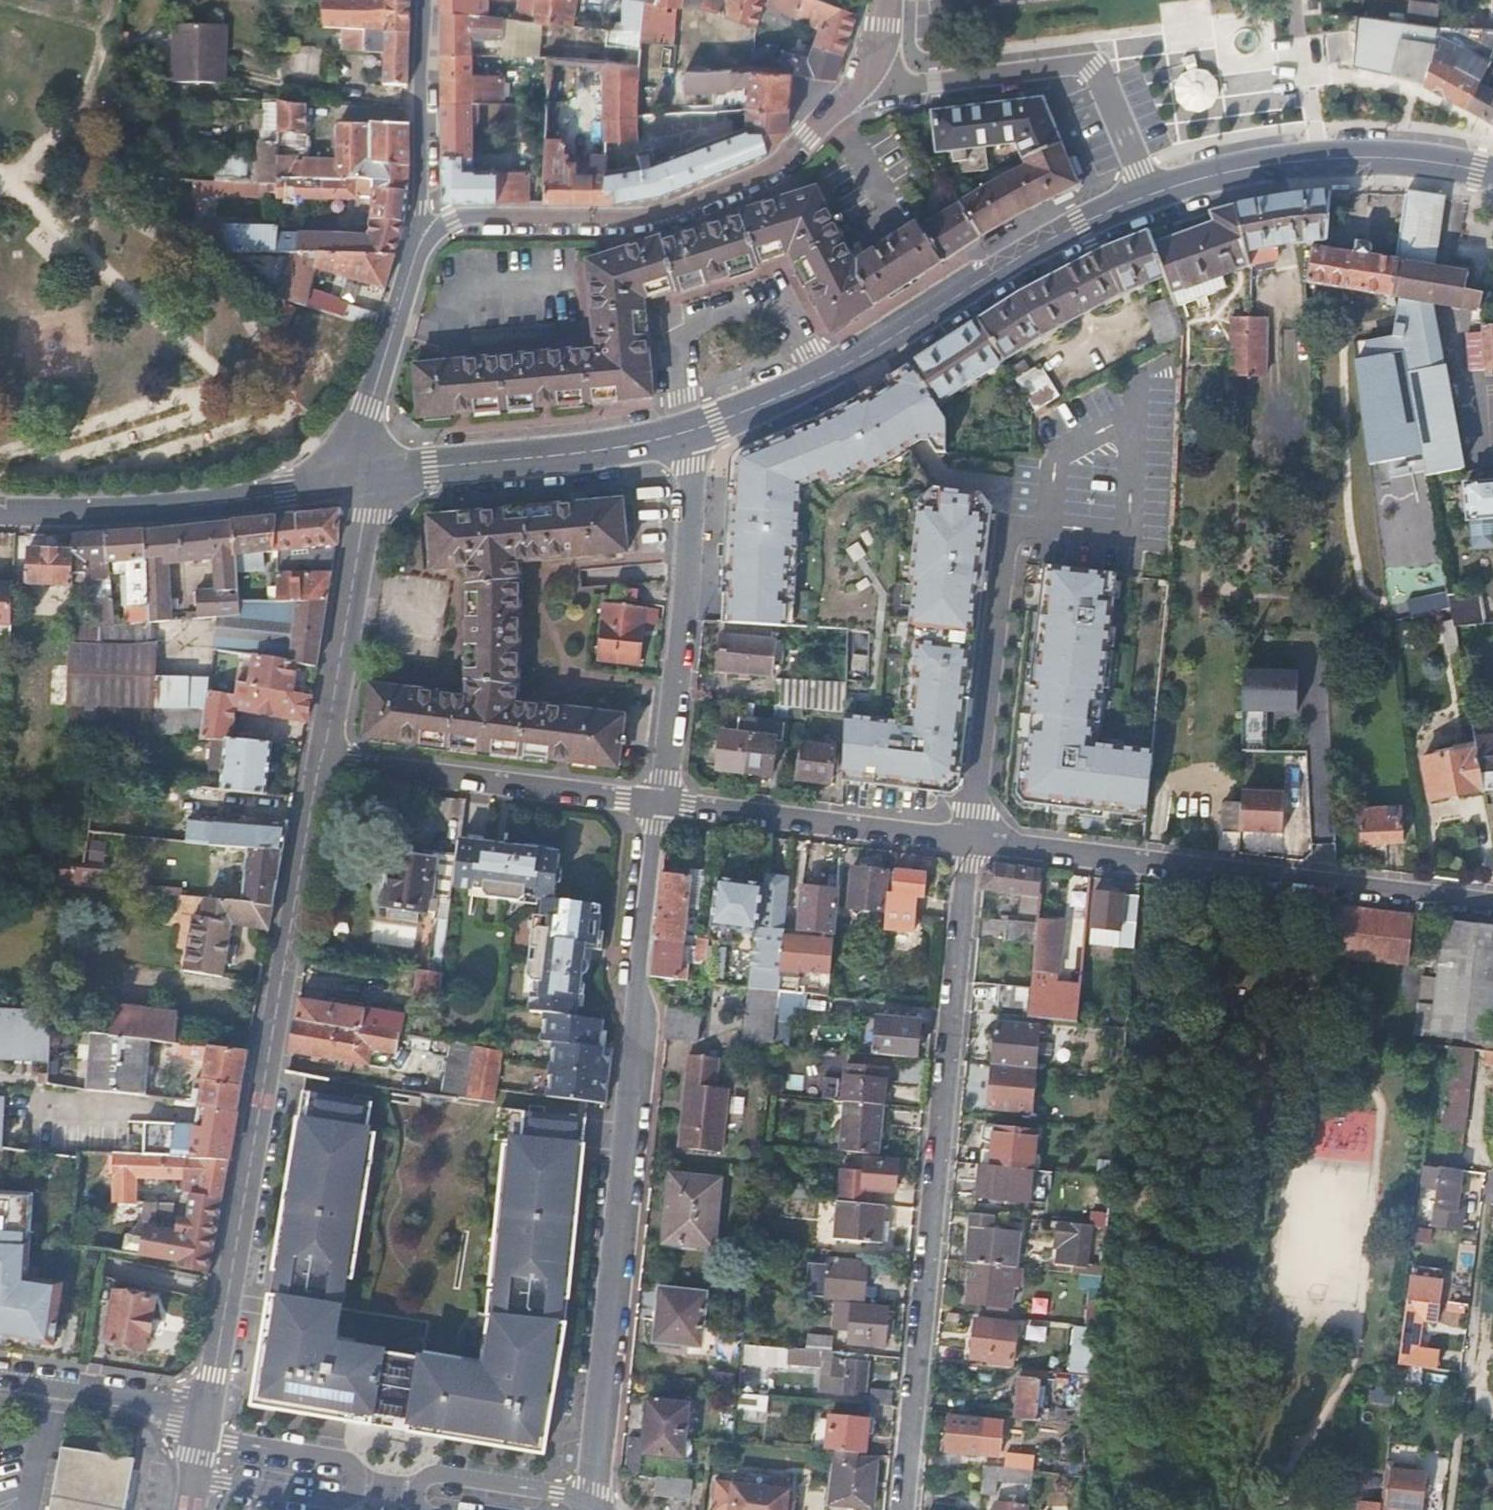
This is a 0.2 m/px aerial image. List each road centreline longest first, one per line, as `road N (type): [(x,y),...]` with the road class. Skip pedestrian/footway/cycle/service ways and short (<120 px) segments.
road 1 (residential): [(660,800),(591,1499)]
road 2 (residential): [(969,841),(902,1509)]
road 3 (residential): [(209,1410),(323,761)]
road 4 (residential): [(969,841),(1492,906)]
road 5 (secondary): [(689,431),(821,378),(1079,224),(1149,195)]
road 6 (residential): [(419,245),(451,224),(487,219),(639,220),(689,212),(800,166),(870,88)]
road 7 (residential): [(689,431),(693,472),(660,800)]
road 8 (residential): [(1149,195),(1093,67),(870,88)]
road 9 (secondary): [(1149,195),(1320,160),(1420,160),(1492,175)]
road 10 (residential): [(323,761),(660,800)]
road 11 (secondary): [(367,478),(622,447),(689,431)]
road 12 (residential): [(1011,526),(969,841)]
road 13 (residential): [(660,800),(969,841)]
road 14 (secondary): [(286,493),(176,508),(0,514)]
road 15 (residential): [(323,761),(367,478)]
road 16 (residential): [(421,0),(426,102),(419,245)]
road 17 (residential): [(419,245),(370,408),(367,478)]
road 18 (unclassified): [(209,1410),(0,1382)]
road 19 (residential): [(591,1499),(435,1473),(411,1492)]
road 20 (residential): [(362,1484),(347,1458),(205,1436)]
road 21 (residential): [(196,1480),(341,1501),(362,1484)]

